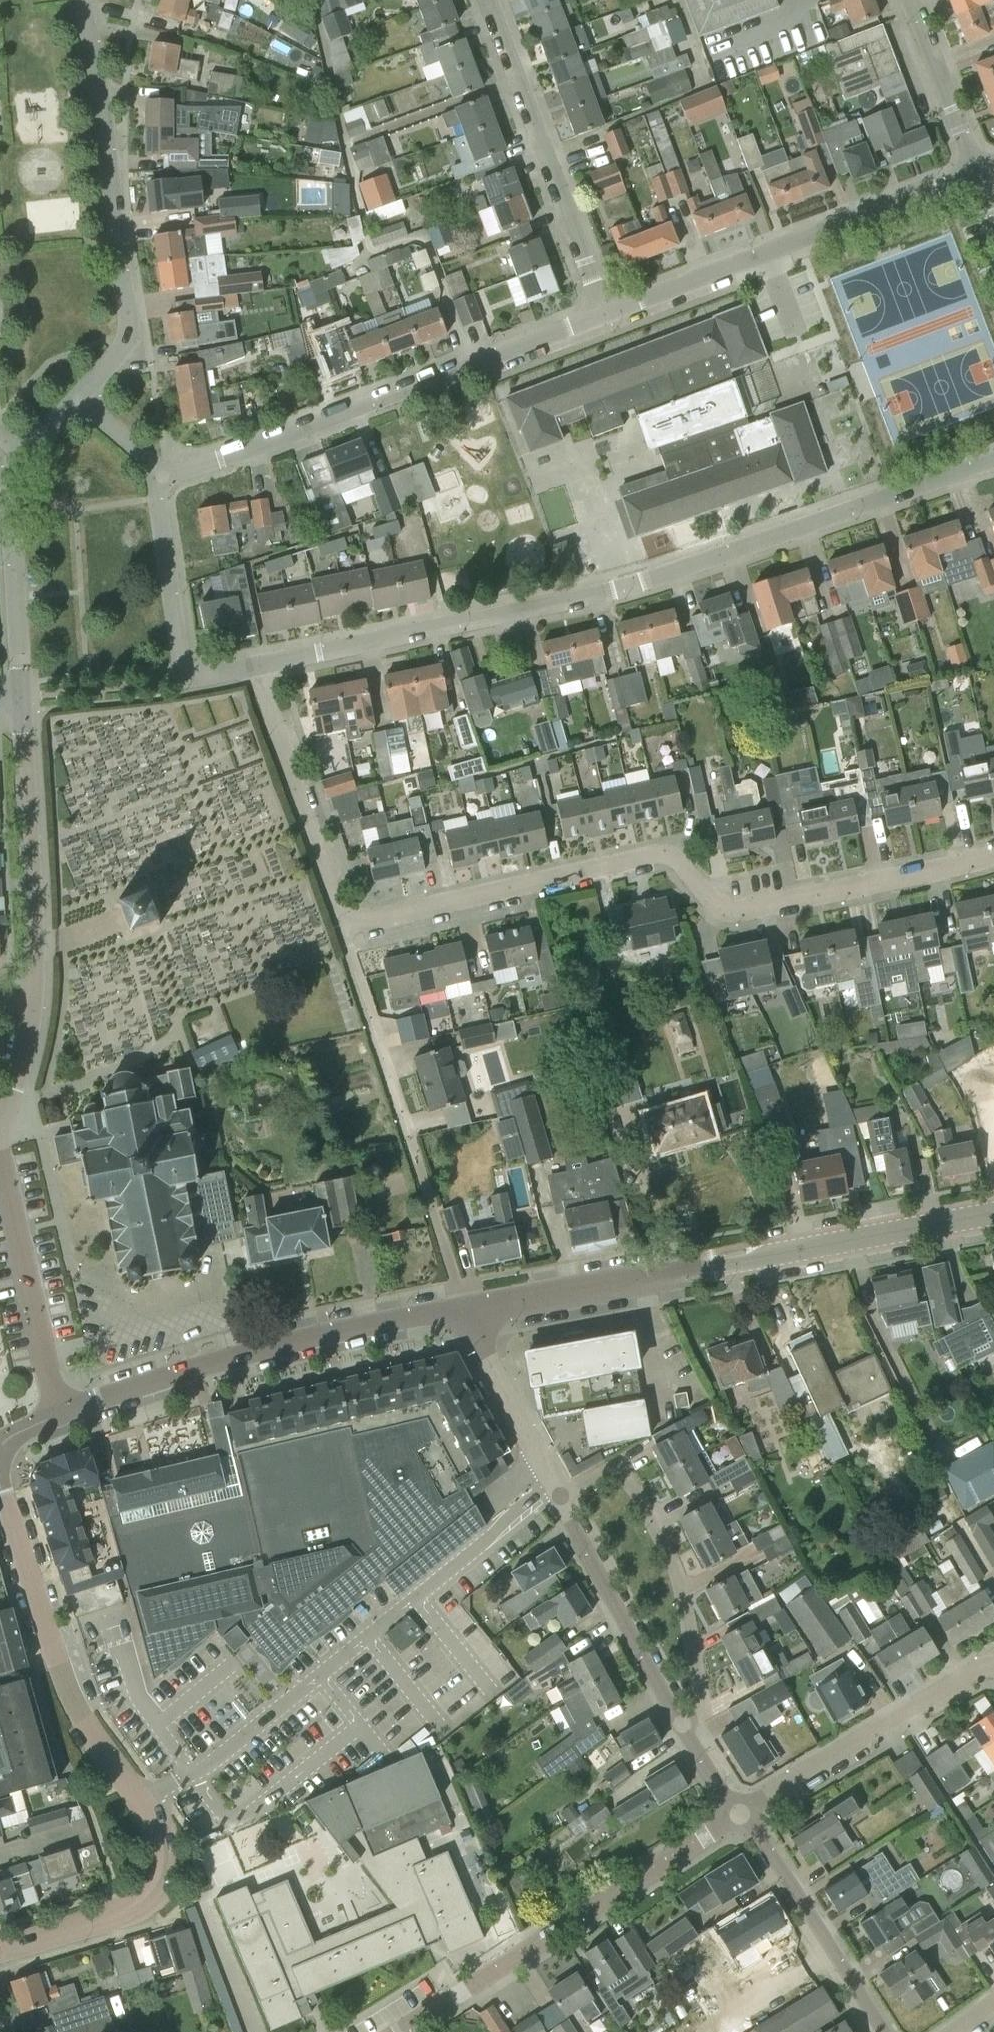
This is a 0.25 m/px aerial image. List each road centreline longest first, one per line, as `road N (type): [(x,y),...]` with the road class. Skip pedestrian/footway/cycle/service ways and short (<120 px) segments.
road 1 (residential): [(255,665),(628,586),(993,460)]
road 2 (residential): [(339,926),(659,854),(735,911),(936,872),(993,852)]
road 3 (unclassified): [(0,1952),(143,1900),(160,1869),(149,1816),(85,1727),(62,1678),(0,1489)]
road 4 (unclassified): [(465,1307),(993,1213)]
road 5 (residential): [(155,480),(601,313)]
road 6 (unclassified): [(55,1416),(226,1359),(465,1307)]
road 7 (unclassified): [(78,398),(122,347),(129,321),(82,0)]
road 8 (residential): [(400,2031),(741,1816)]
road 9 (residential): [(601,313),(974,173)]
road 10 (residential): [(601,313),(487,0)]
road 11 (residential): [(560,1495),(608,1479),(639,1498),(675,1573),(697,1676),(697,1702),(681,1724)]
road 12 (unclassified): [(32,1008),(21,697)]
road 13 (residential): [(741,1816),(993,1665)]
road 14 (unclassified): [(55,1416),(0,1144)]
road 15 (residential): [(339,926),(255,665)]
road 16 (residential): [(681,1724),(560,1495)]
road 17 (residential): [(885,2031),(741,1816)]
road 18 (residential): [(422,1170),(339,926)]
road 19 (unclassified): [(21,697),(10,475),(24,459)]
road 20 (residential): [(560,1495),(465,1307)]
road 21 (residential): [(182,678),(155,480)]
road 22 (residential): [(974,173),(910,0)]
road 23 (unclassified): [(0,1136),(32,1008)]

